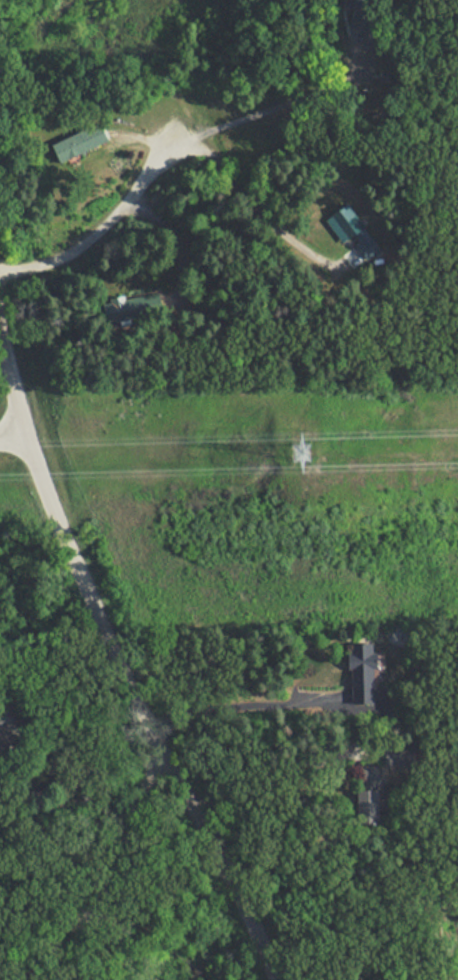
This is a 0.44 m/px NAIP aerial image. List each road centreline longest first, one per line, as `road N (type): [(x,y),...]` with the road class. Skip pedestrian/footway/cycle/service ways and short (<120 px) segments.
road 1 (residential): [(278,979),(73,561),(25,436),(0,317)]

